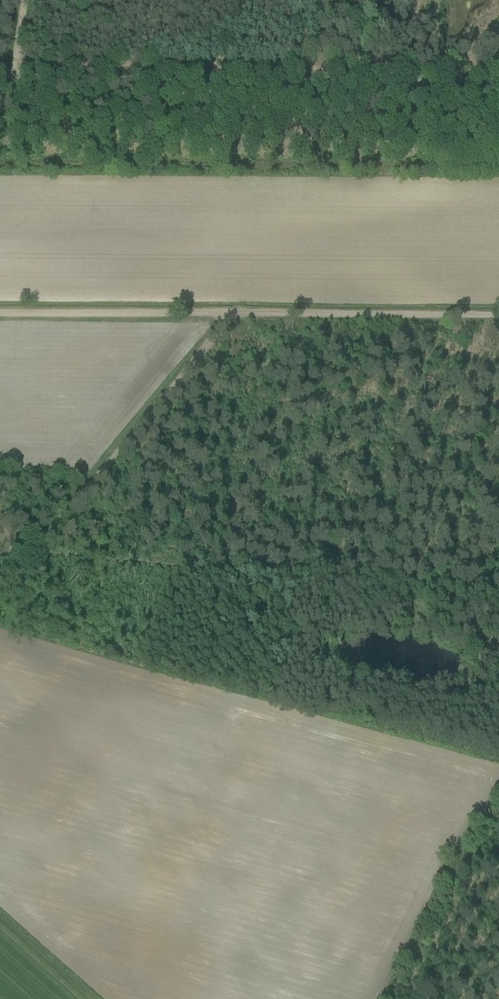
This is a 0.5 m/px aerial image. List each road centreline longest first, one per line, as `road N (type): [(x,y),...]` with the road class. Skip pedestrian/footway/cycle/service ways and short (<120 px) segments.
road 1 (track): [(498,316),(0,313)]
road 2 (track): [(5,73),(498,74)]
road 3 (track): [(233,315),(0,595)]
road 4 (track): [(39,549),(399,589)]

